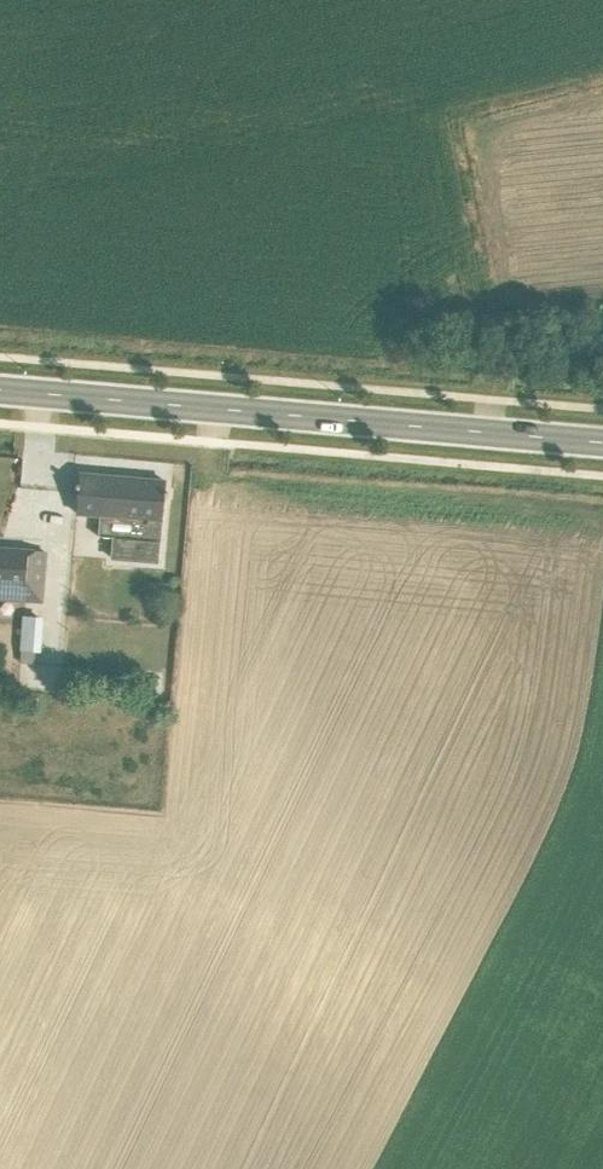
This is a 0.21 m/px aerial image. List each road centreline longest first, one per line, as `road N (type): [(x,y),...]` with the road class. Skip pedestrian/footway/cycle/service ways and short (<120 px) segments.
road 1 (primary): [(0,389),(602,442)]

